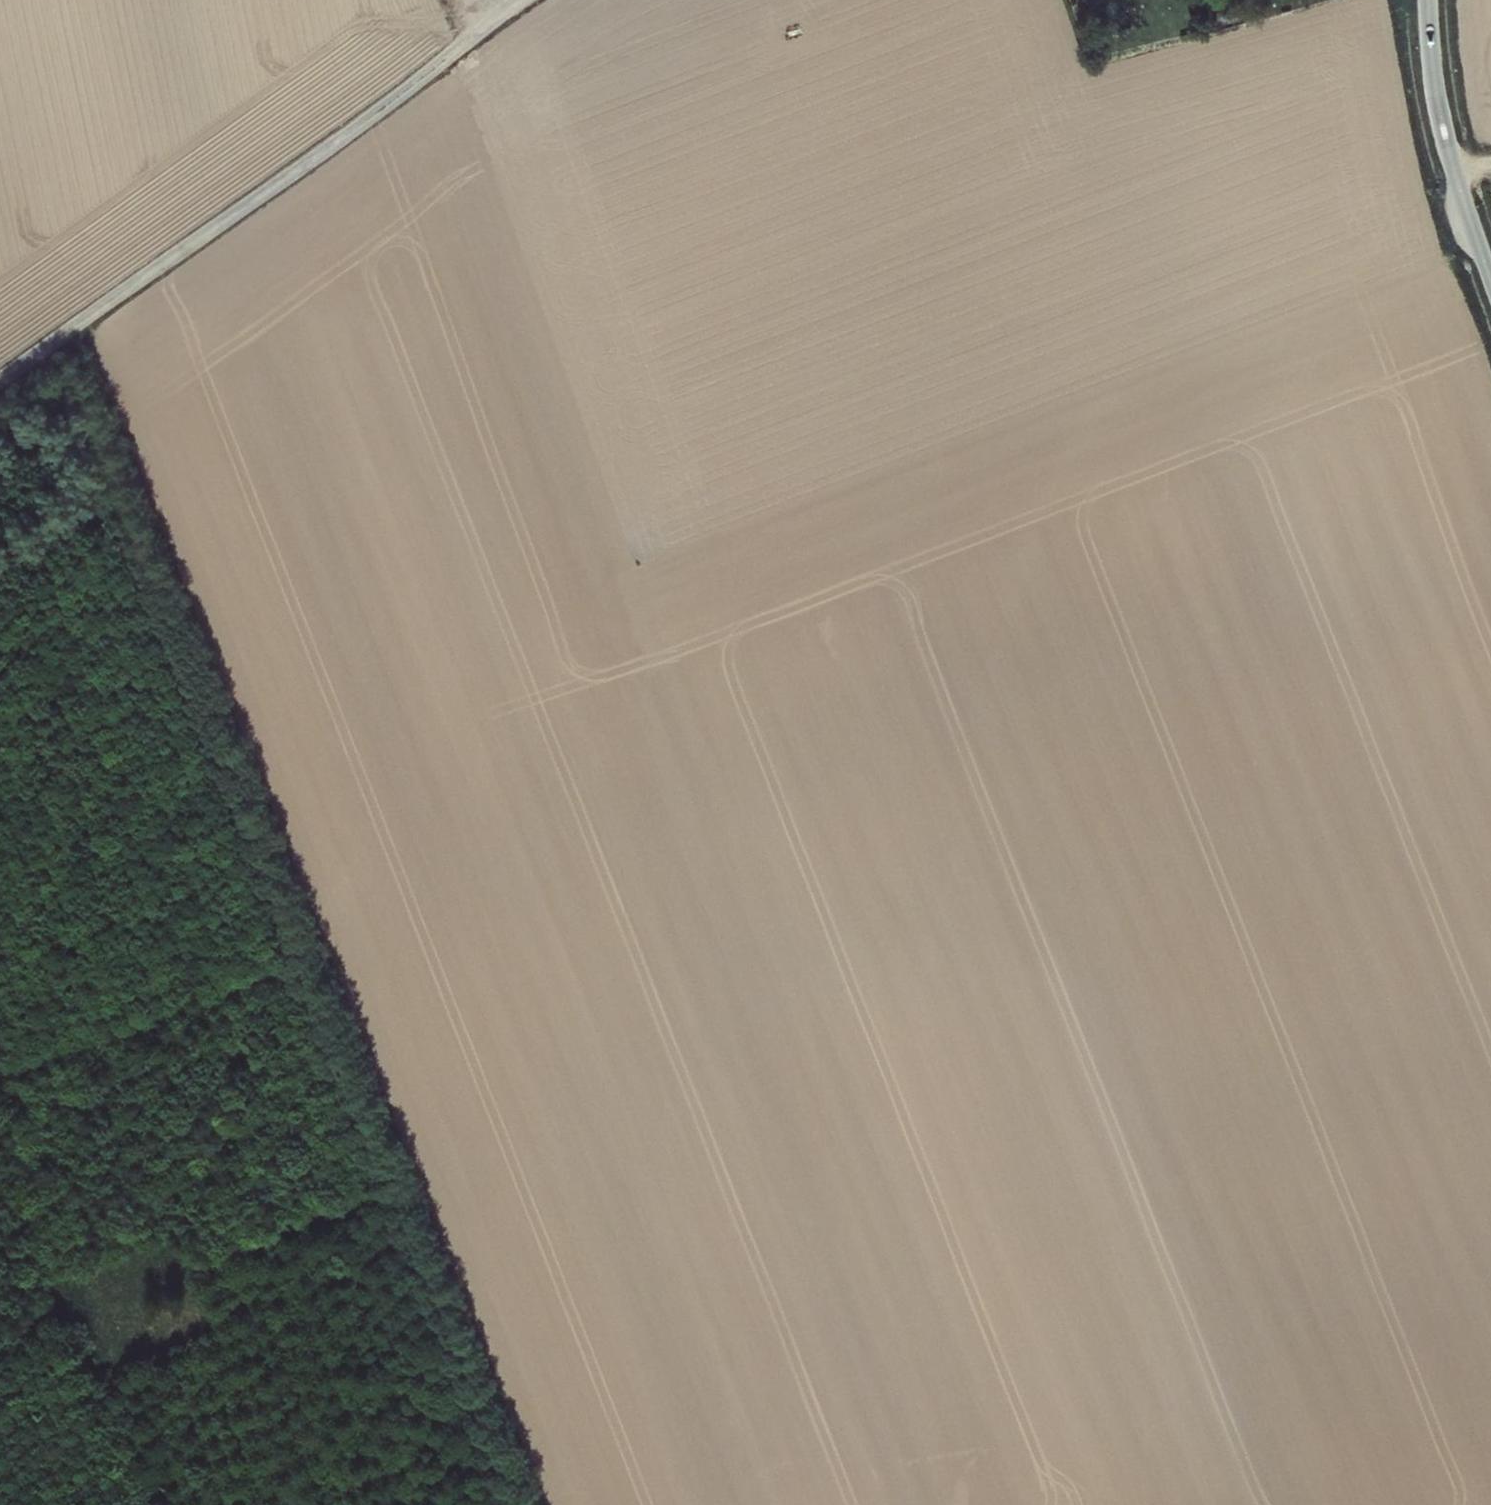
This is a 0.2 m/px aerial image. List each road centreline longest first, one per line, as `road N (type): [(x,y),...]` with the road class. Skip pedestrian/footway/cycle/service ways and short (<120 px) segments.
road 1 (track): [(525,0),(327,152),(0,379)]
road 2 (unclassified): [(1490,284),(1442,133),(1429,0)]

